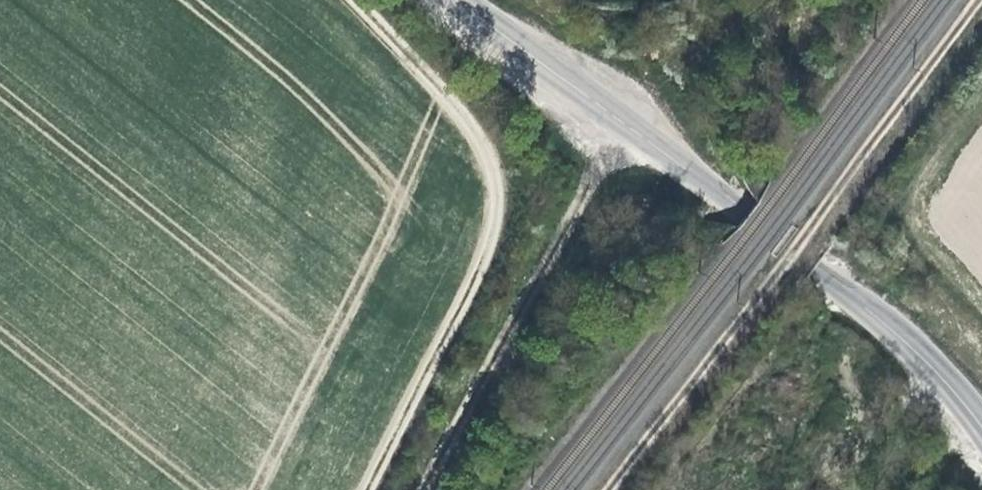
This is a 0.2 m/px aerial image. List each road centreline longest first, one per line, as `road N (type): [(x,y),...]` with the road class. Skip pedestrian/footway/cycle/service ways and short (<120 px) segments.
road 1 (tertiary): [(458,0),(873,315),(981,423)]
road 2 (track): [(980,0),(614,489)]
road 3 (track): [(371,489),(484,255),(493,215),(491,174),(477,137),(358,0)]
road 4 (track): [(423,489),(630,127)]

